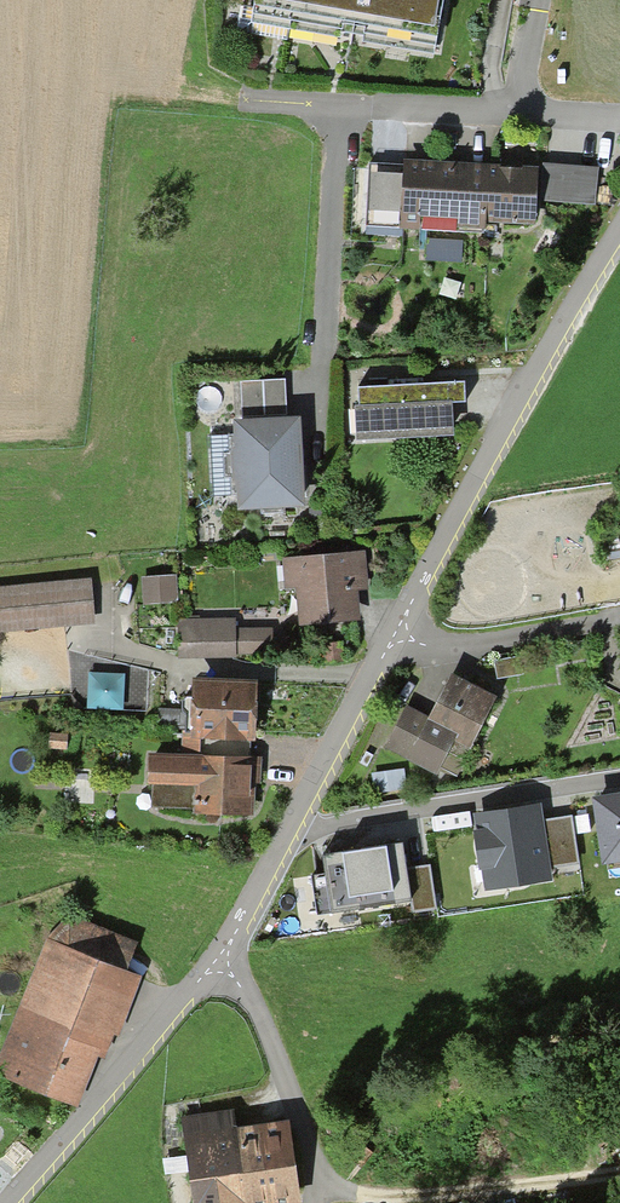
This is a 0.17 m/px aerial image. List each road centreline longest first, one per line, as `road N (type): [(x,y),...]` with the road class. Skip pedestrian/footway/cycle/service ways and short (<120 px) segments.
road 1 (residential): [(619,230),(537,363),(396,633)]
road 2 (residential): [(295,817),(313,827),(619,778)]
road 3 (residential): [(217,959),(7,1202)]
road 4 (track): [(318,1191),(619,1164)]
road 5 (residential): [(317,1202),(302,1128),(258,1012),(217,959)]
road 6 (residential): [(340,106),(322,366)]
road 7 (residential): [(396,633),(453,646),(619,618)]
road 8 (residential): [(396,633),(295,817)]
road 9 (residential): [(340,106),(516,110)]
road 10 (residential): [(295,817),(217,959)]

